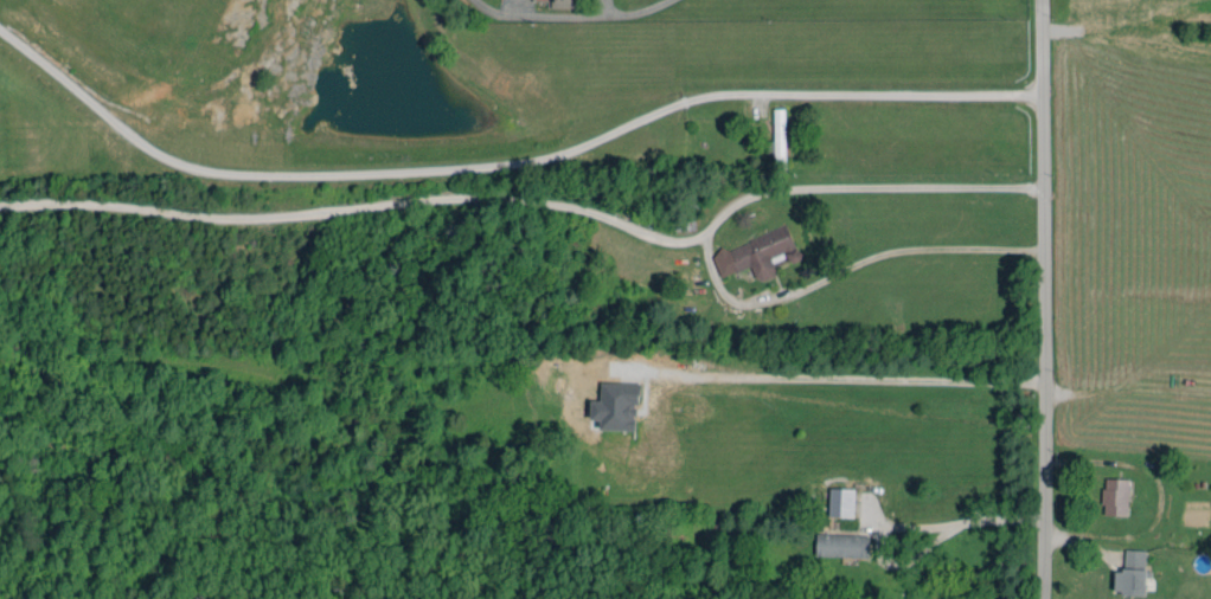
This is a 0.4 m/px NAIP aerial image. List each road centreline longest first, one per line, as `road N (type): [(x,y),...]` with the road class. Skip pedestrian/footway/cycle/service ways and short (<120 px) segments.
road 1 (residential): [(1041,0),(1040,598)]

